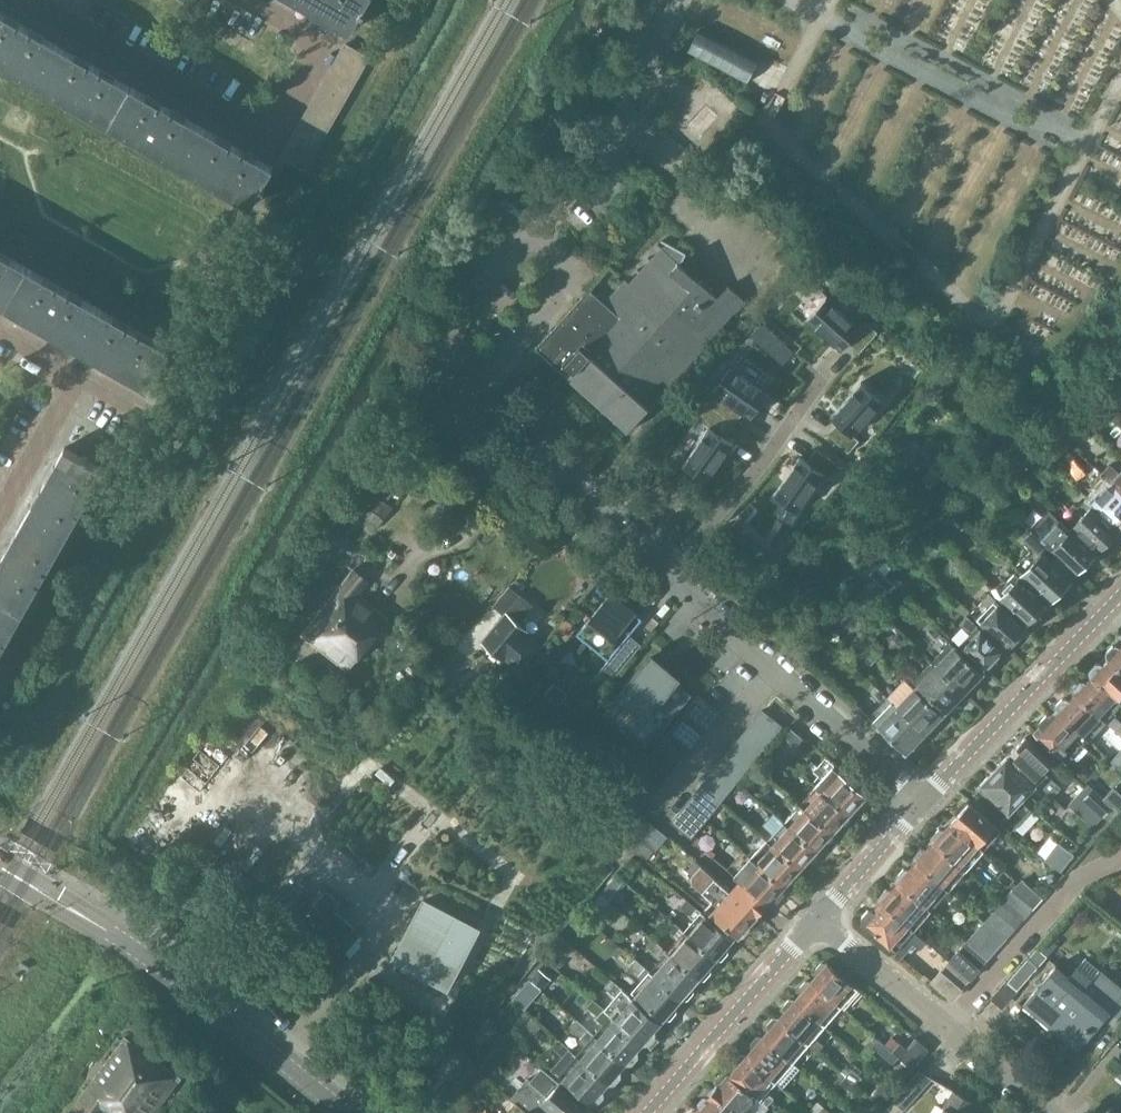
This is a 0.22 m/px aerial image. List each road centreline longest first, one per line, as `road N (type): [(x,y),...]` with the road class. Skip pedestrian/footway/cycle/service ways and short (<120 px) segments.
road 1 (residential): [(924,804),(503,427)]
road 2 (residential): [(241,0),(319,46),(320,63),(272,143),(26,0)]
road 3 (tertiary): [(924,804),(1120,602)]
road 4 (tertiary): [(354,1112),(141,953)]
road 5 (tertiary): [(651,1112),(816,918)]
road 6 (residential): [(950,1033),(1077,883),(1120,860)]
road 7 (residential): [(950,1033),(816,918)]
road 8 (tertiary): [(141,953),(0,858)]
road 9 (tertiary): [(0,877),(141,953)]
road 10 (tertiary): [(816,918),(924,804)]
road 11 (residential): [(1044,1112),(950,1033)]

